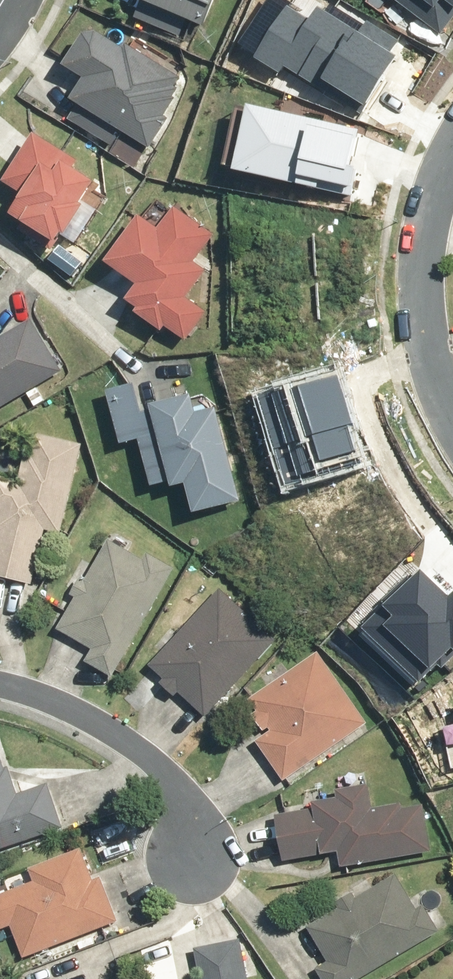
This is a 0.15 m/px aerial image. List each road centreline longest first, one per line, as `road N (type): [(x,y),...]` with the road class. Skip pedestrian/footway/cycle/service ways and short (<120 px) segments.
road 1 (residential): [(0,684),(56,699),(149,753),(198,819),(208,863)]
road 2 (residential): [(452,404),(436,374),(426,323),(430,212),(452,155)]

